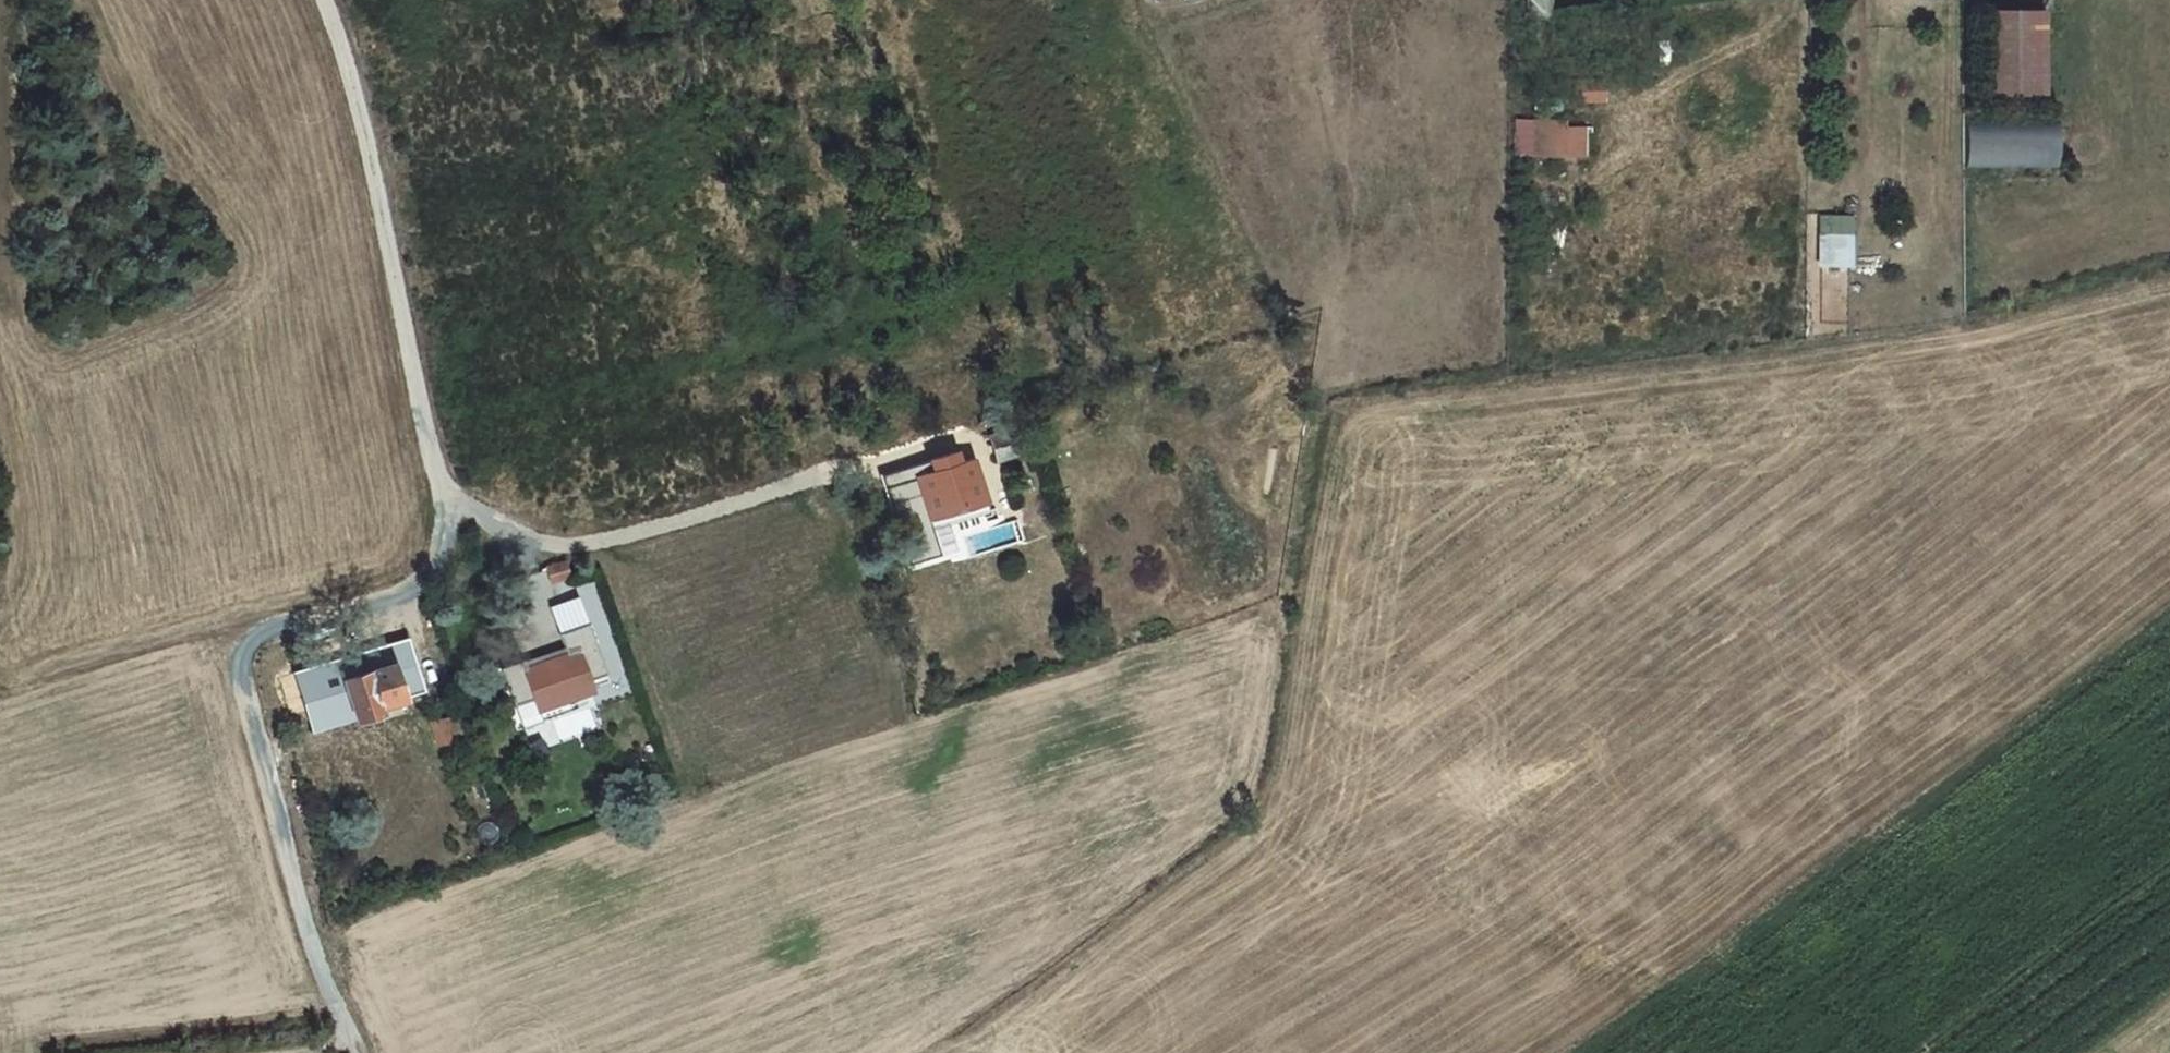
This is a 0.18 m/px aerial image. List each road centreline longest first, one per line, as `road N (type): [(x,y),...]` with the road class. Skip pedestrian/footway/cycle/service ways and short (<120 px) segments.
road 1 (unclassified): [(324,0),(362,125),(447,507),(446,540),(430,574),(406,595),(283,625),(257,638),(244,658),(308,929)]
road 2 (residential): [(308,929),(357,1052)]

